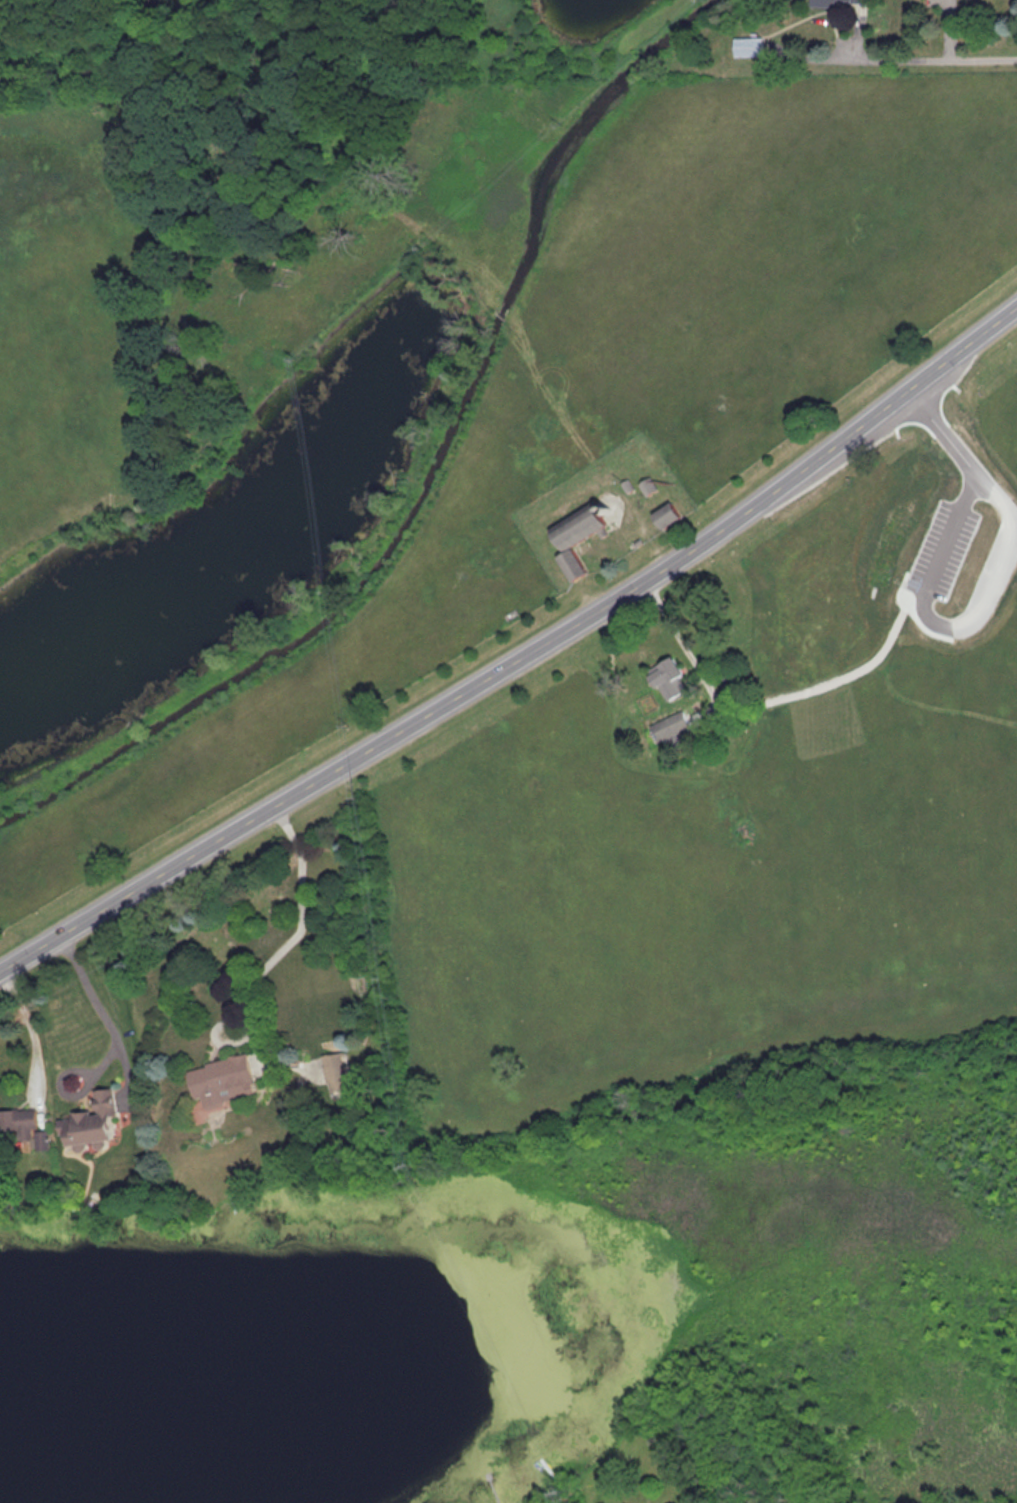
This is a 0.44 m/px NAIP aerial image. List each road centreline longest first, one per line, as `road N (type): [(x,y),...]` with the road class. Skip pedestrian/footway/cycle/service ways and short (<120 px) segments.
road 1 (secondary): [(0,974),(701,549),(1016,308)]

